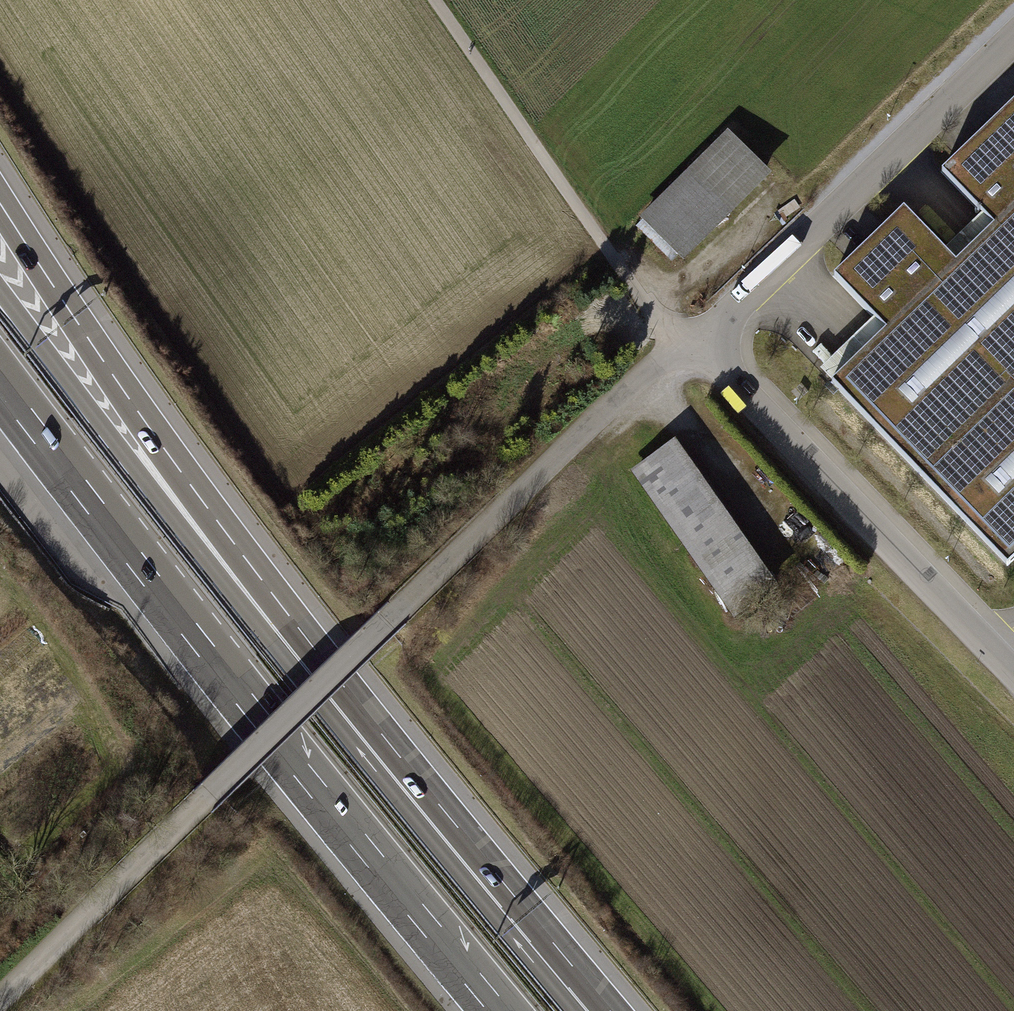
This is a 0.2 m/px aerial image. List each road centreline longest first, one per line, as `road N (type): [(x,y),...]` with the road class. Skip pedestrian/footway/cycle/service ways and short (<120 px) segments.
road 1 (residential): [(693,339),(380,627),(0,1001)]
road 2 (motorway): [(0,384),(499,1010)]
road 3 (motorway): [(597,1010),(248,581)]
road 4 (unclassified): [(693,339),(1013,676)]
road 5 (motorway): [(248,581),(0,203)]
road 6 (residential): [(1013,31),(693,339)]
road 7 (track): [(432,0),(680,352)]
road 8 (motorway): [(248,581),(113,439),(0,289)]

